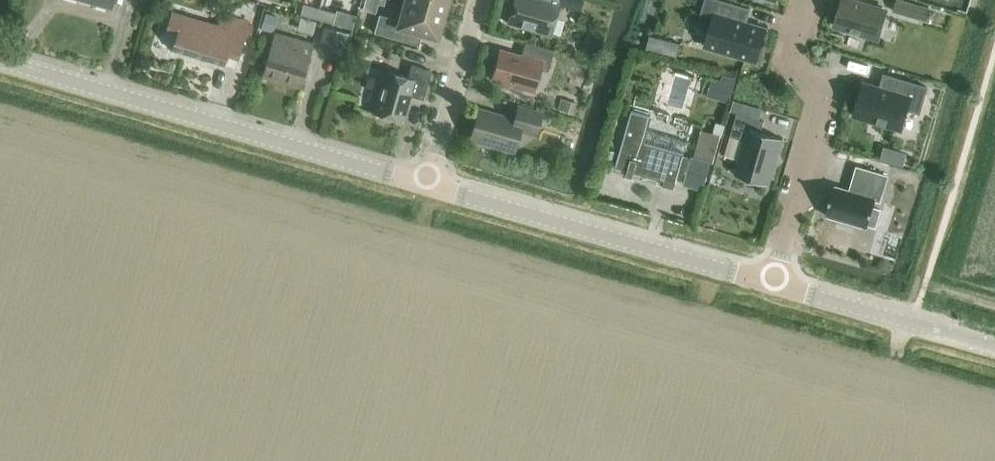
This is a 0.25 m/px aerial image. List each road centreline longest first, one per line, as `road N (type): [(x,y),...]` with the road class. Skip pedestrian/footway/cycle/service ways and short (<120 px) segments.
road 1 (unclassified): [(427,185),(0,62)]
road 2 (unclassified): [(770,283),(427,185)]
road 3 (residential): [(770,283),(824,106),(822,87),(798,55),(810,0)]
road 4 (unclassified): [(994,350),(770,283)]
road 5 (residential): [(427,185),(479,0)]

